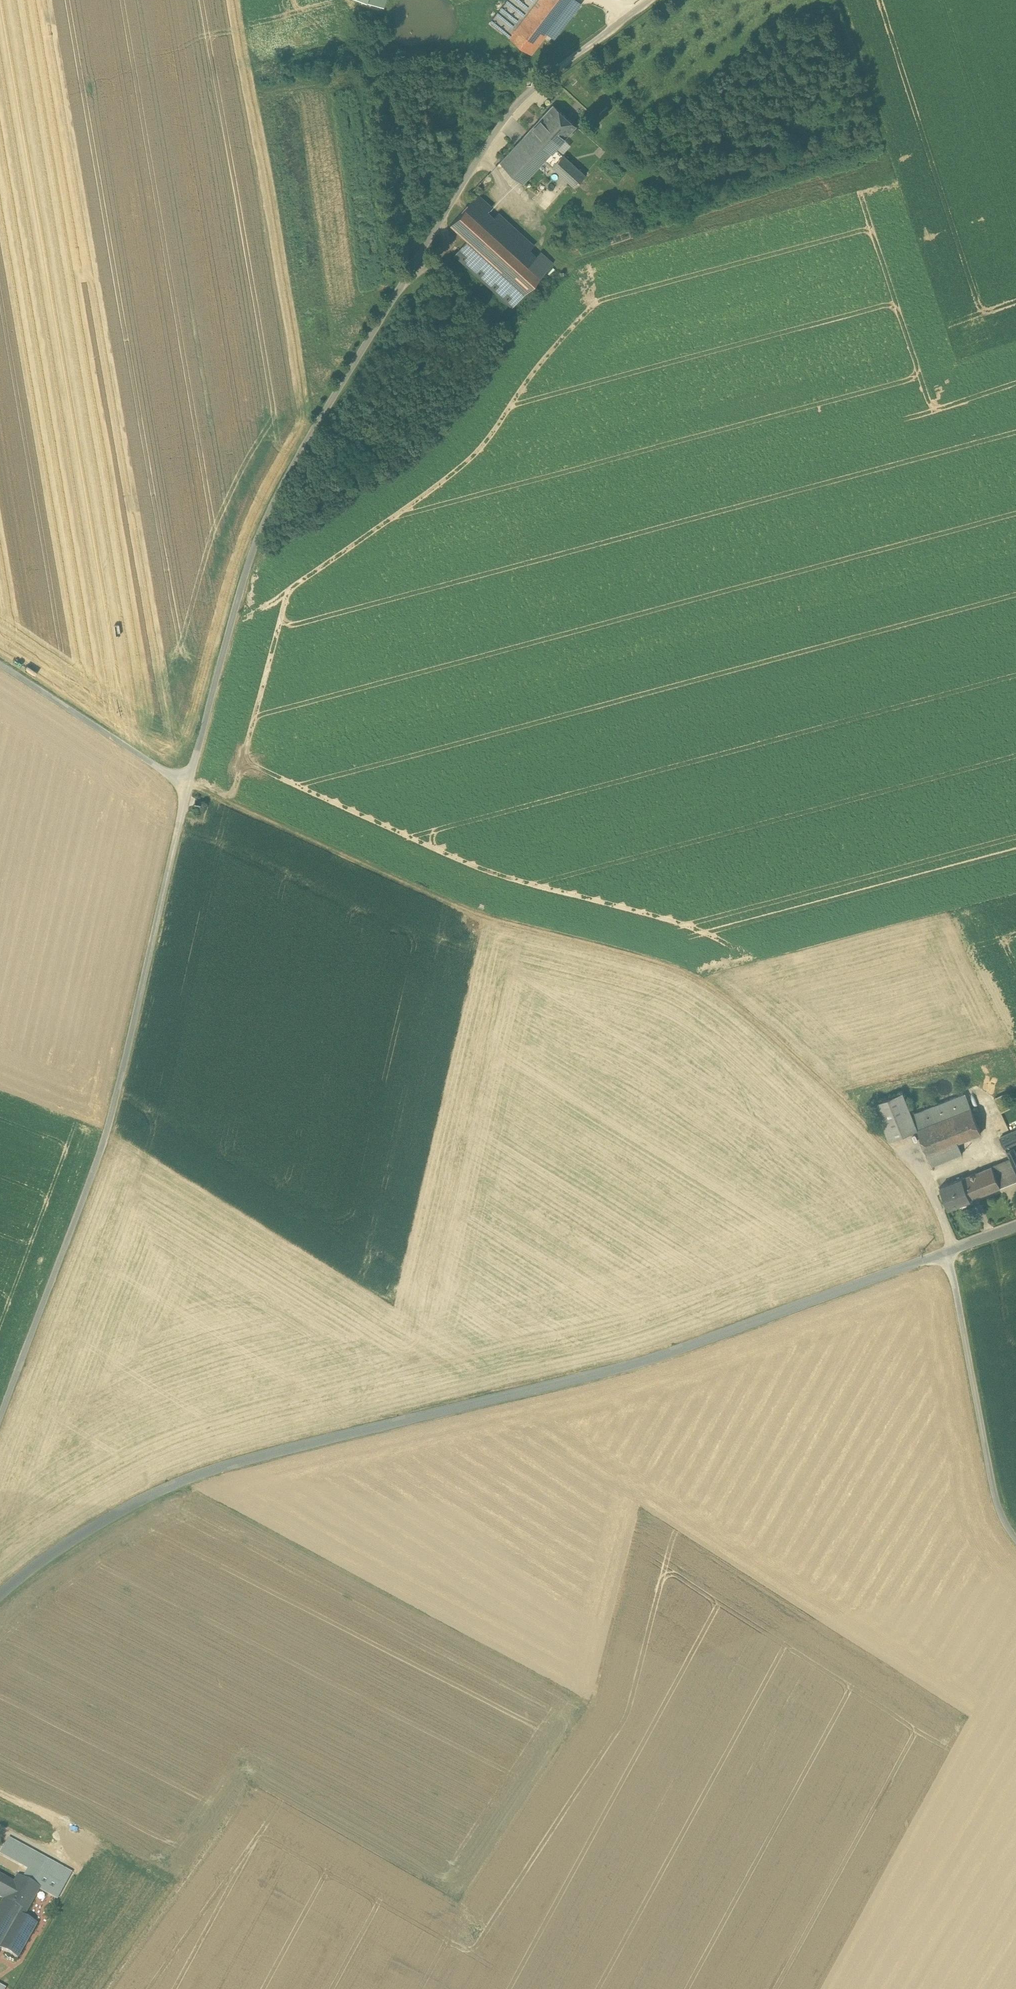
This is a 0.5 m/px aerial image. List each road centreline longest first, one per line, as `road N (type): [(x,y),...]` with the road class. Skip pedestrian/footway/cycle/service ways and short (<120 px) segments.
road 1 (unclassified): [(651,0),(514,105),(292,468),(252,553),(188,785),(107,1134),(0,1421)]
road 2 (track): [(0,663),(188,785),(484,918),(666,964),(700,980),(743,1009),(915,1171),(940,1208),(950,1248)]
road 3 (tertiary): [(0,1595),(43,1558),(190,1477),(650,1359),(1015,1225)]
road 4 (track): [(1015,1539),(1002,1525),(950,1248)]

